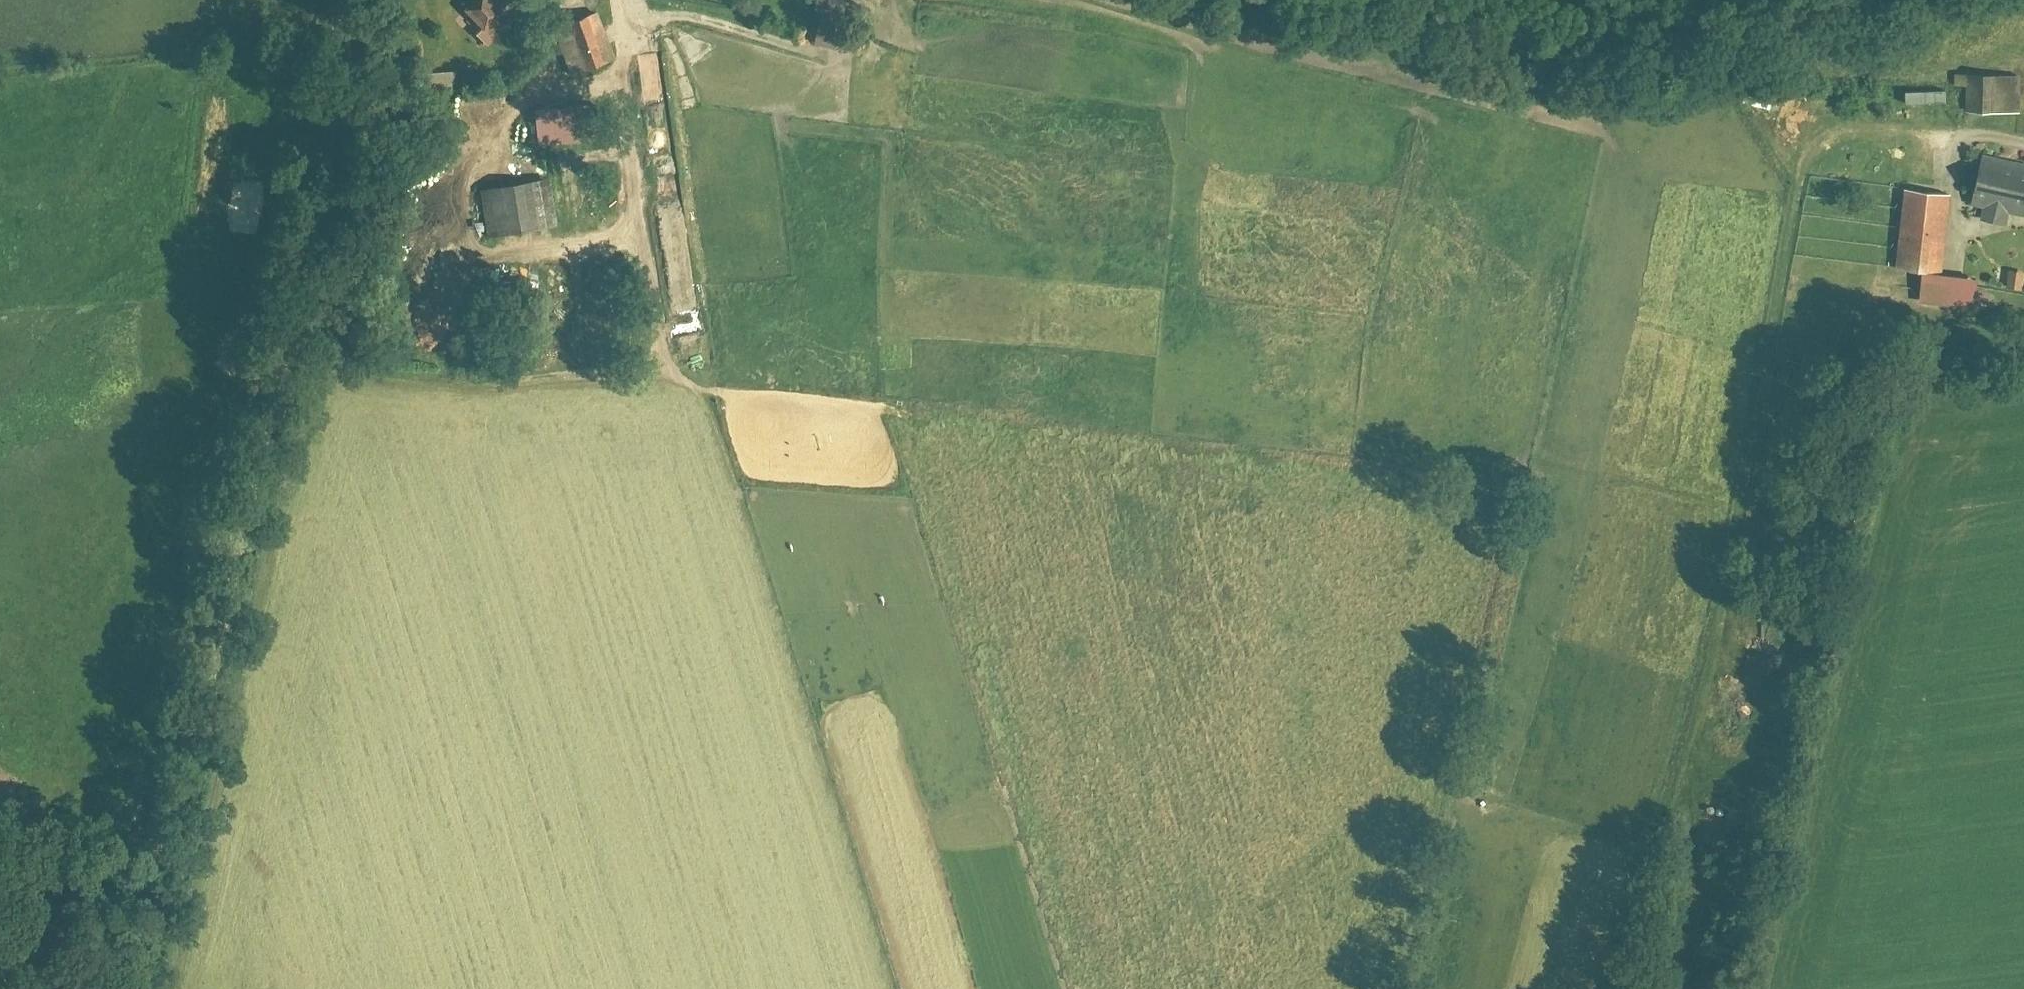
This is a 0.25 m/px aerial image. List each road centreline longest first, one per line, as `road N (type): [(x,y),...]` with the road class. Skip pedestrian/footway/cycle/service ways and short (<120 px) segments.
road 1 (residential): [(343,0),(339,174),(131,988)]
road 2 (track): [(1616,988),(1725,626),(1802,171),(1831,133),(1874,129),(1941,142)]

